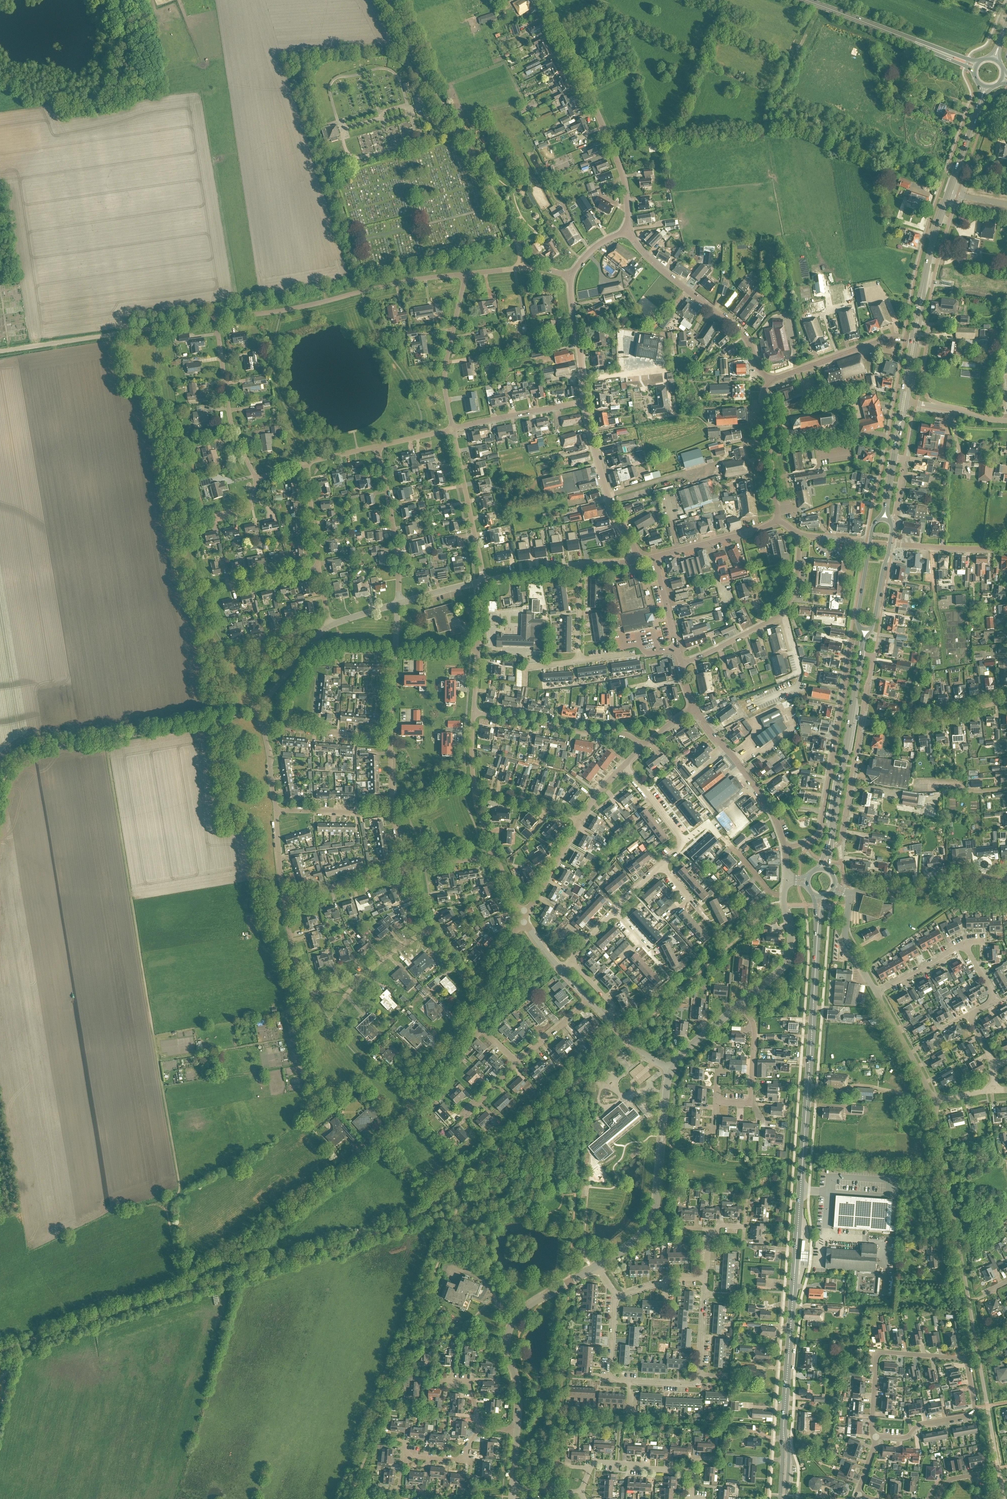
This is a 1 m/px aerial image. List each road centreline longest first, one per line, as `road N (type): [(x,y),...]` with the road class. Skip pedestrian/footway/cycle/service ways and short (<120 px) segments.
road 1 (track): [(104,739),(179,1187),(167,1215),(179,1267),(195,1289)]
road 2 (secondary): [(784,1424),(817,932)]
road 3 (track): [(420,1216),(0,1350)]
road 4 (unclassified): [(1003,1498),(939,1101)]
road 5 (residential): [(872,1430),(877,1352),(963,1359),(971,1414),(922,1424),(907,1437),(882,1436)]
road 6 (track): [(350,1498),(455,1217)]
road 7 (unclassified): [(0,789),(14,764),(41,749),(255,708)]
road 8 (unclassified): [(465,275),(216,317)]
road 9 (unclassified): [(629,230),(617,160),(541,0)]
road 10 (residential): [(862,646),(850,644),(820,832),(785,849)]
road 11 (unclassified): [(596,1266),(633,1244),(655,1210),(670,1071)]
road 12 (unclassified): [(216,317),(0,352)]
road 13 (unclassified): [(517,1431),(510,1328),(535,1301),(596,1266)]
road 14 (secondary): [(922,288),(985,88)]
road 15 (unclassified): [(770,378),(739,330),(656,265),(629,230)]
road 16 (secondary): [(829,846),(861,655)]
road 17 (residential): [(682,663),(782,613),(797,585),(800,535)]
road 18 (residential): [(641,749),(626,736),(474,712)]
road 19 (residential): [(629,1381),(699,1380),(706,1278)]
road 20 (unclassified): [(785,849),(774,817),(694,708)]
road 21 (residential): [(257,479),(229,417),(216,317)]
road 22 (unclassified): [(638,560),(608,496),(585,401)]
road 23 (track): [(547,1107),(420,1216)]
road 24 (unclassified): [(369,1146),(418,1102),(468,1015)]
road 25 (residential): [(399,603),(377,446)]
road 26 (residential): [(849,894),(966,876),(1006,878)]
road 27 (residential): [(289,728),(294,691),(320,654),(395,652)]
road 28 (residential): [(453,429),(446,368),(465,275)]
road 29 (residential): [(483,581),(453,429)]
road 30 (residential): [(521,268),(514,234),(459,133)]
road 31 (residential): [(1006,700),(919,724),(861,721)]
road 32 (unclassified): [(770,378),(884,339),(911,342)]
road 33 (primary): [(940,52),(804,0)]
road 34 (unclassified): [(778,520),(763,399),(770,378)]
road 35 (residential): [(453,429),(585,401)]
road 36 (unclassified): [(739,1006),(789,959),(784,895)]
road 37 (residential): [(341,987),(309,988),(283,897)]
road 38 (unclassified): [(939,1101),(876,992)]
road 39 (residential): [(840,845),(861,721)]
road 40 (unclassified): [(585,401),(572,277)]
road 41 (residential): [(283,897),(403,871)]

